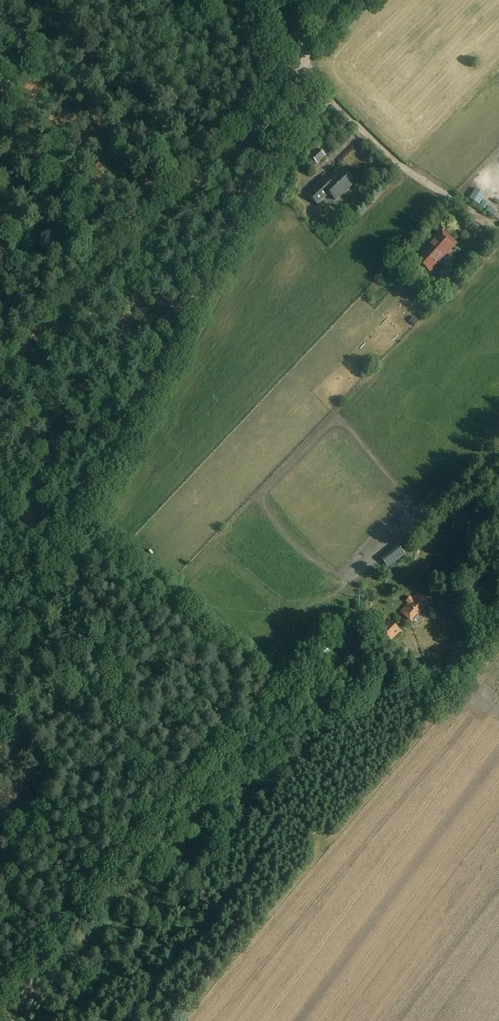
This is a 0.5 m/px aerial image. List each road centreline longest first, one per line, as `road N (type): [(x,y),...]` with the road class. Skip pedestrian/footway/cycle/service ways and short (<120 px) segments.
road 1 (track): [(0,665),(287,128),(298,84)]
road 2 (track): [(0,981),(227,707),(227,683),(196,625),(86,533)]
road 3 (track): [(298,84),(0,374)]
road 4 (track): [(272,0),(320,86),(368,137),(498,228)]
road 5 (track): [(322,851),(498,638)]

